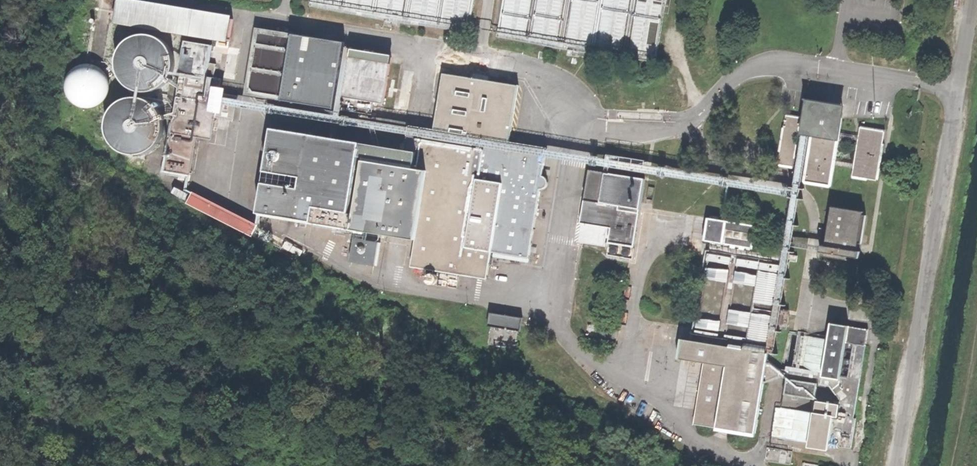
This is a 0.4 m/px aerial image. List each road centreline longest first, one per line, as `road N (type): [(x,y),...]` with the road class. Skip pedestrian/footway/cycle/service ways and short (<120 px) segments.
road 1 (track): [(0,405),(193,465)]
road 2 (track): [(976,340),(954,465)]

